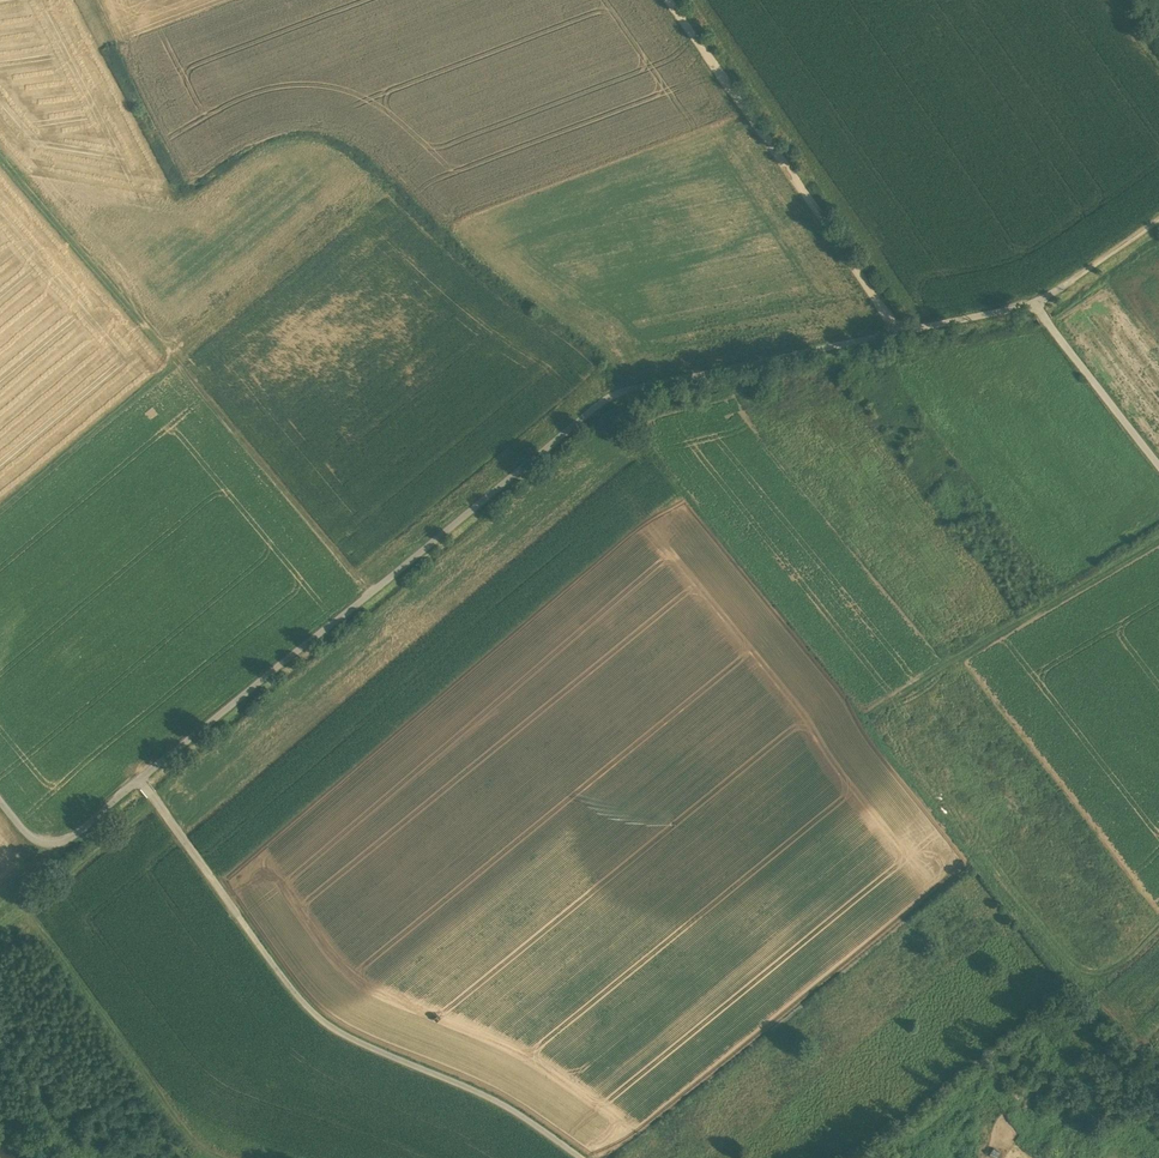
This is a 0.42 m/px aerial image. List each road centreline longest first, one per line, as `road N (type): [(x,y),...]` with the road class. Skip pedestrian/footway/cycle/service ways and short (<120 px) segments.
road 1 (track): [(897,331),(607,399),(80,832),(53,845),(32,839),(0,801)]
road 2 (track): [(141,779),(290,986),(328,1026),(511,1109),(579,1157)]
road 3 (track): [(0,157),(370,592)]
road 4 (track): [(1158,1069),(1088,1006),(867,716)]
road 5 (track): [(897,331),(670,0)]
road 6 (track): [(225,1157),(188,1132),(12,886)]
road 7 (track): [(1158,467),(1038,303),(897,331)]
road 8 (track): [(1158,539),(867,716)]
road 9 (track): [(178,363),(0,513)]
road 10 (track): [(1038,303),(1158,222)]

